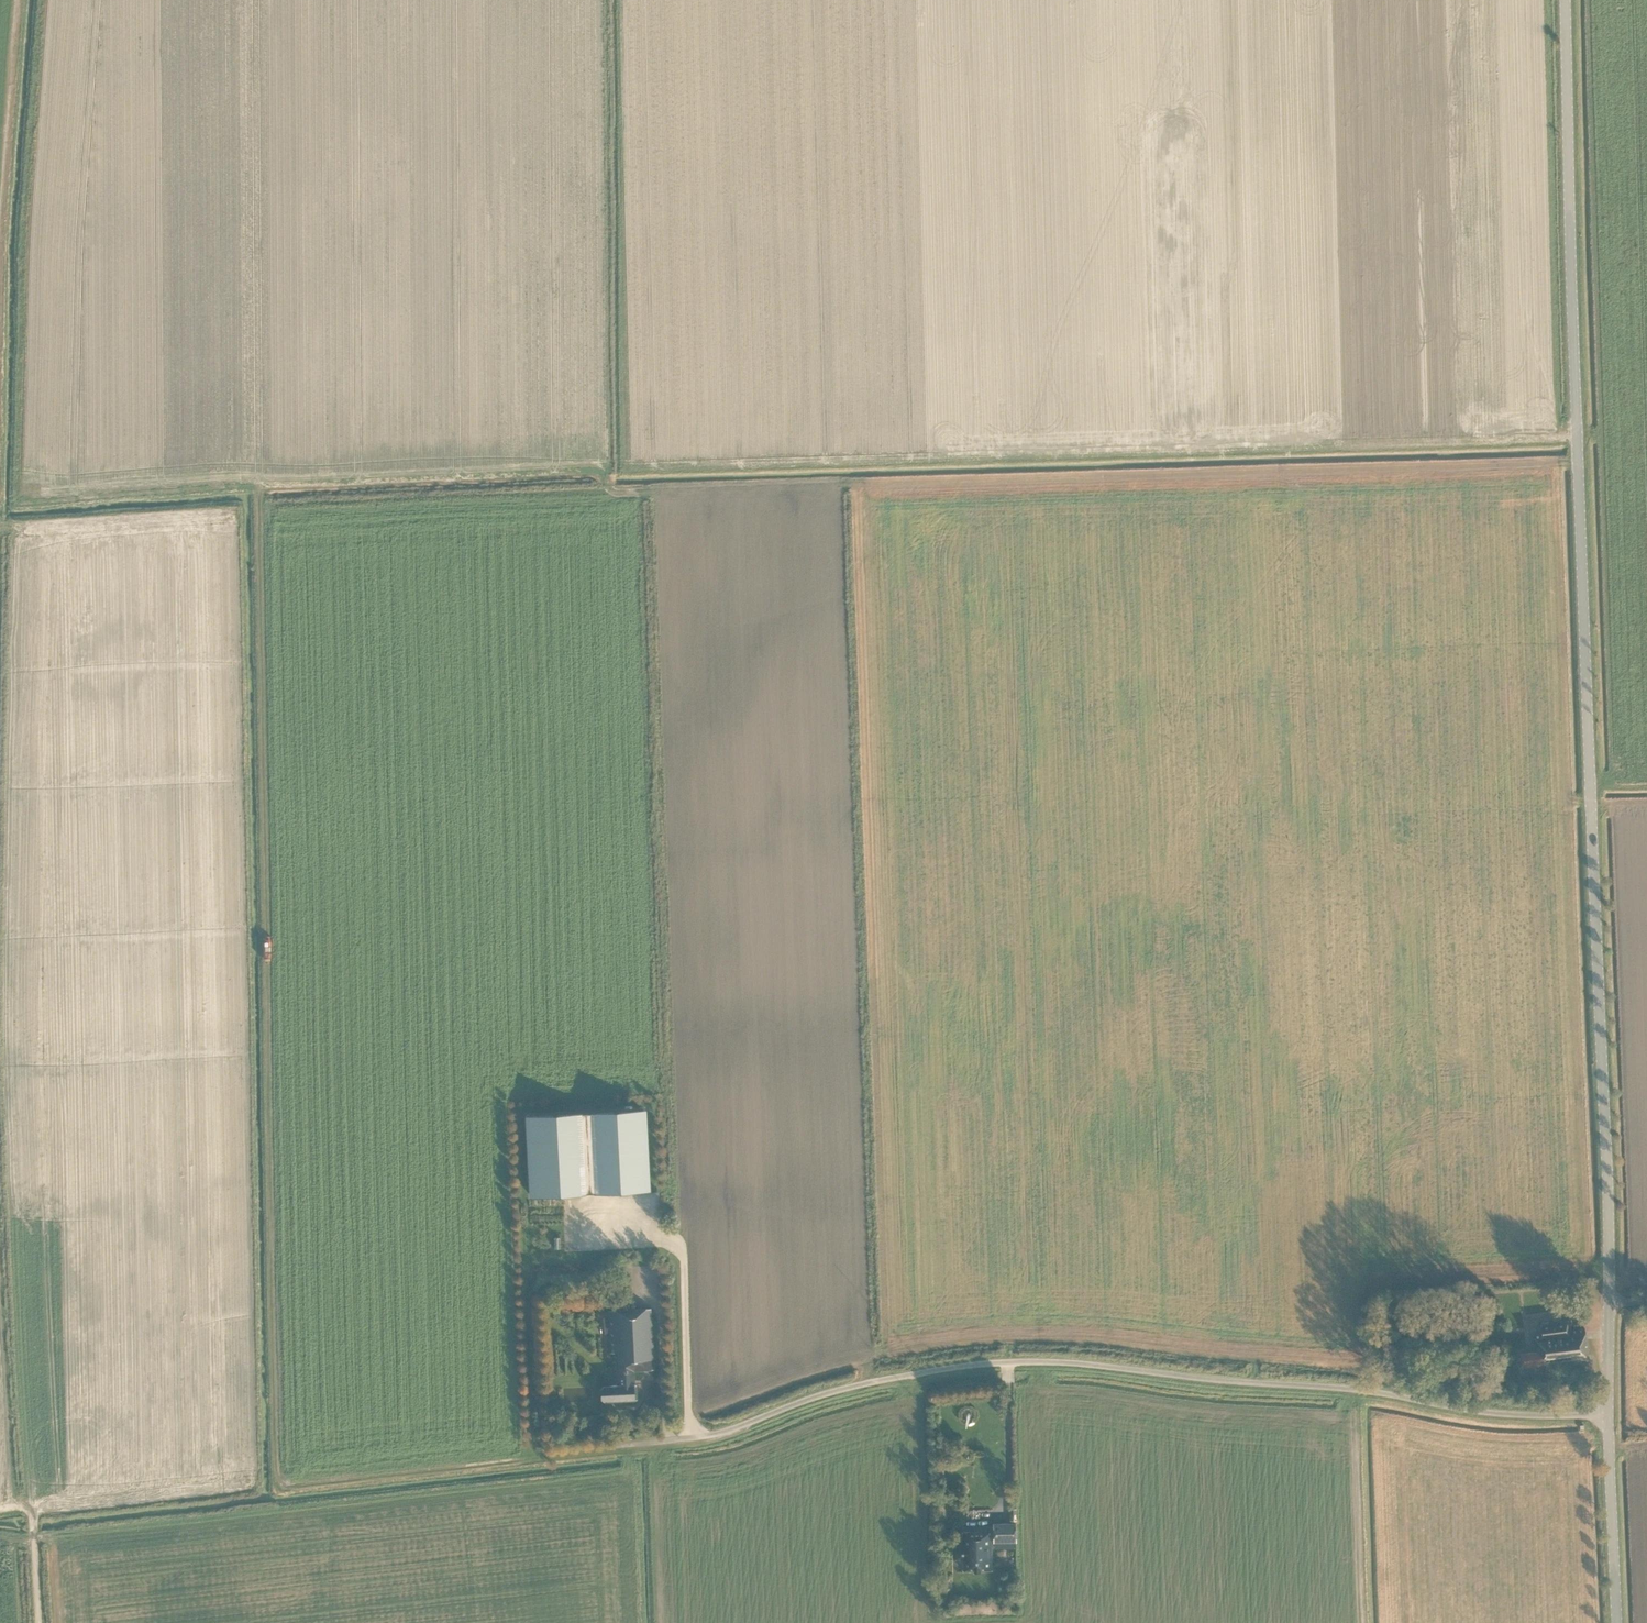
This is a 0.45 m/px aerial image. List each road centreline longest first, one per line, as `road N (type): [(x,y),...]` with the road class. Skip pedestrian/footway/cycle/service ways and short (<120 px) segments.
road 1 (tertiary): [(1619,1622),(1568,0)]

